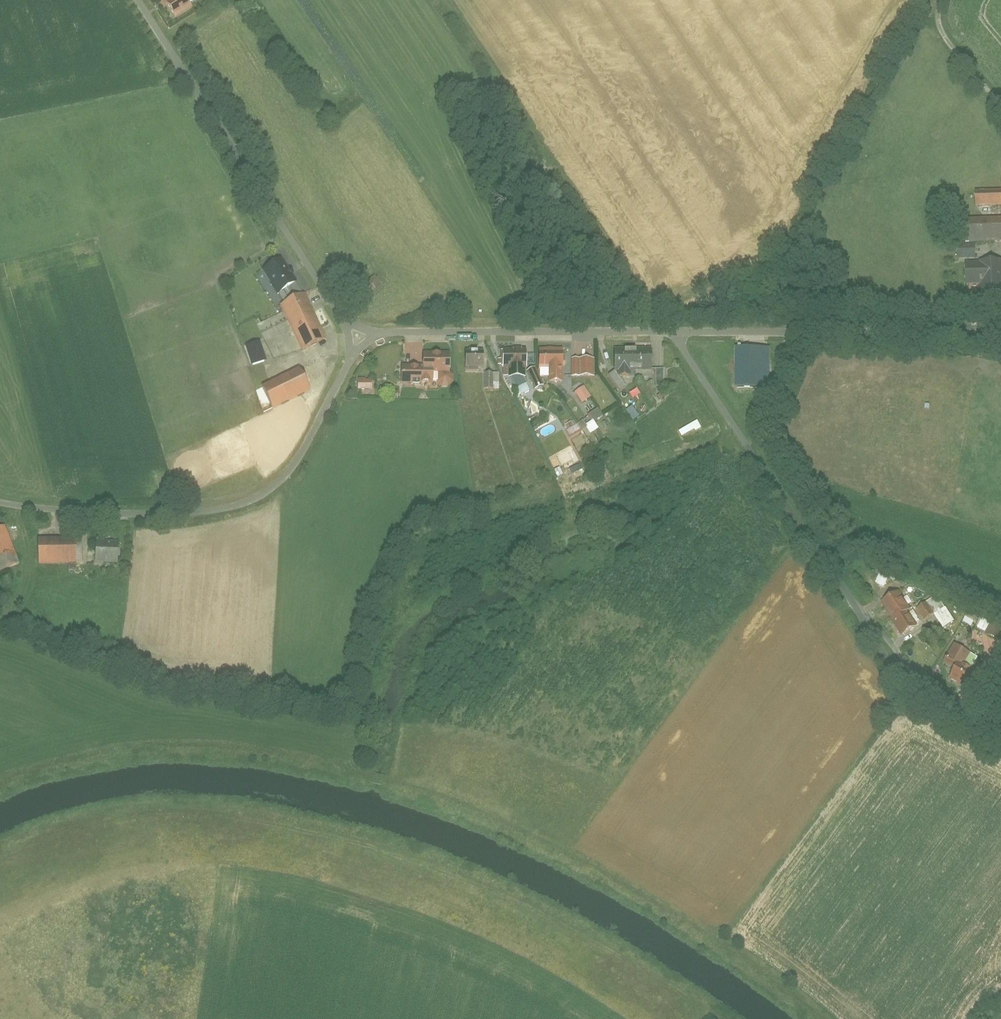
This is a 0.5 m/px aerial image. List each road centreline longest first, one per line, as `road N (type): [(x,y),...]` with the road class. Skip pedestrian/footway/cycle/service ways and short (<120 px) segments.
road 1 (residential): [(1000,739),(904,677),(675,331)]
road 2 (residential): [(390,333),(356,352),(293,466),(246,503),(154,514),(0,502)]
road 3 (residential): [(444,0),(675,331)]
road 4 (residential): [(1000,333),(675,331)]
road 5 (residential): [(675,331),(390,333)]
road 6 (residential): [(937,0),(929,13),(1000,100)]

